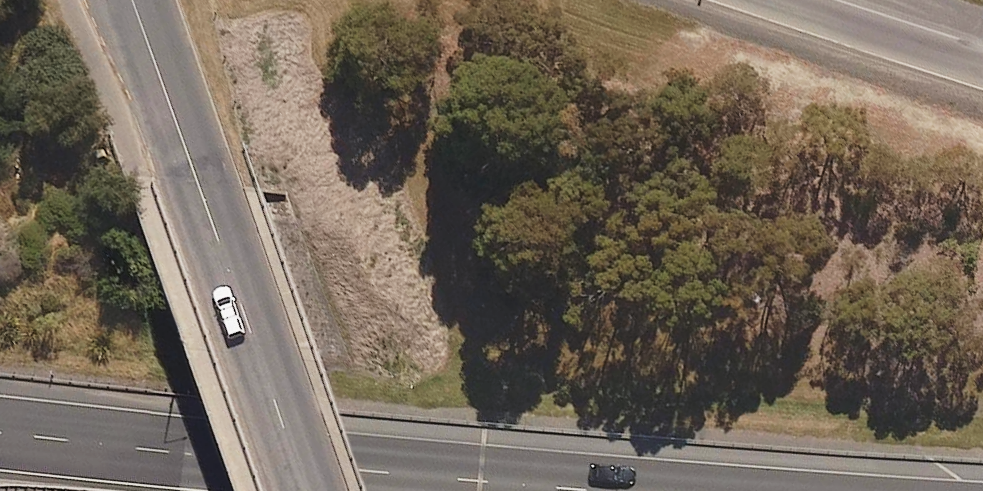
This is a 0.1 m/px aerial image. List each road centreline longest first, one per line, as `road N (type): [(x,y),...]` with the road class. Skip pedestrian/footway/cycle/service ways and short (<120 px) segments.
road 1 (motorway): [(0,431),(603,490)]
road 2 (tertiary): [(135,0),(308,490)]
road 3 (motorway): [(780,0),(982,66)]

